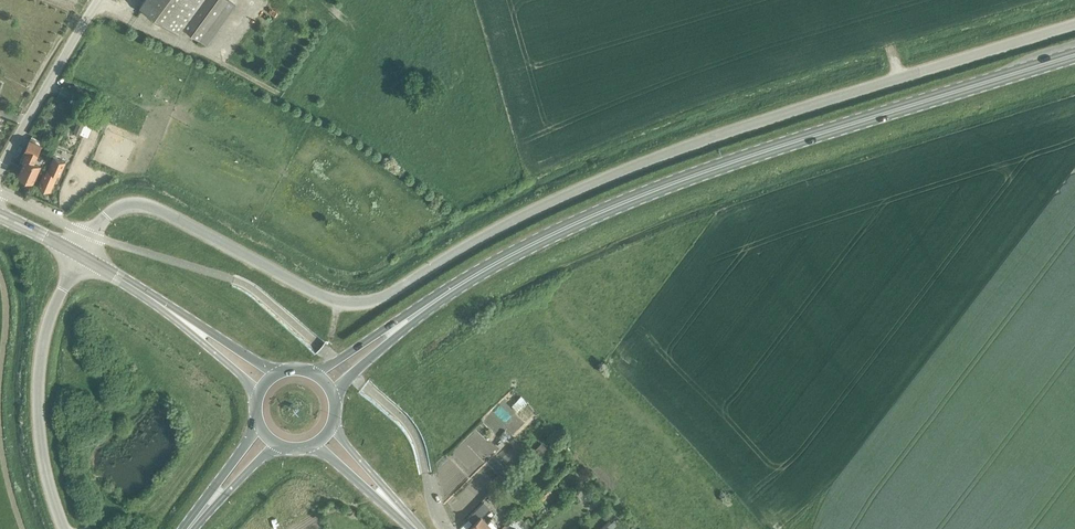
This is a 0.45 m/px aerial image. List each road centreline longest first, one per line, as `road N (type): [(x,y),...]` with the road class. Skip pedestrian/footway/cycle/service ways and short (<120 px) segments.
road 1 (unclassified): [(80,256),(110,214),(138,205),(319,296),(370,302),(612,176),(1074,25)]
road 2 (primary): [(438,299),(545,238),(678,182),(1074,55)]
road 3 (unclassified): [(63,528),(43,460),(38,381),(49,320),(80,256)]
road 4 (unclassified): [(0,169),(99,0)]
road 5 (primary): [(438,299),(316,373)]
road 6 (primary): [(334,392),(438,299)]
road 7 (secondary): [(275,374),(168,310)]
road 8 (secondary): [(168,310),(259,392)]
road 9 (primary): [(259,429),(187,528)]
road 10 (primary): [(191,528),(280,449)]

